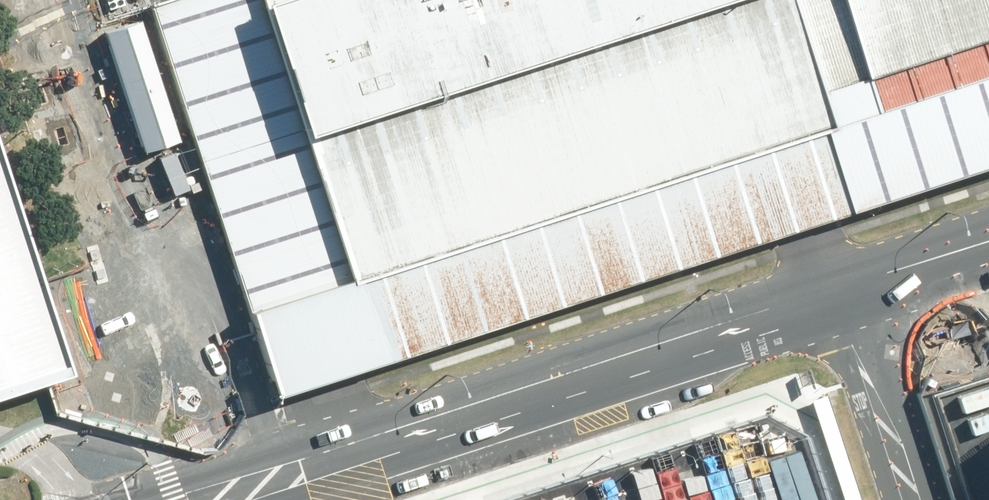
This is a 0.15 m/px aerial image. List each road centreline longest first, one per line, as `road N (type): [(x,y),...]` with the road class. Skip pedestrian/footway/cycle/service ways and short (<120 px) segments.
road 1 (unclassified): [(849,303),(244,499)]
road 2 (unclassified): [(849,303),(915,499)]
road 3 (unclassified): [(988,256),(849,303)]

